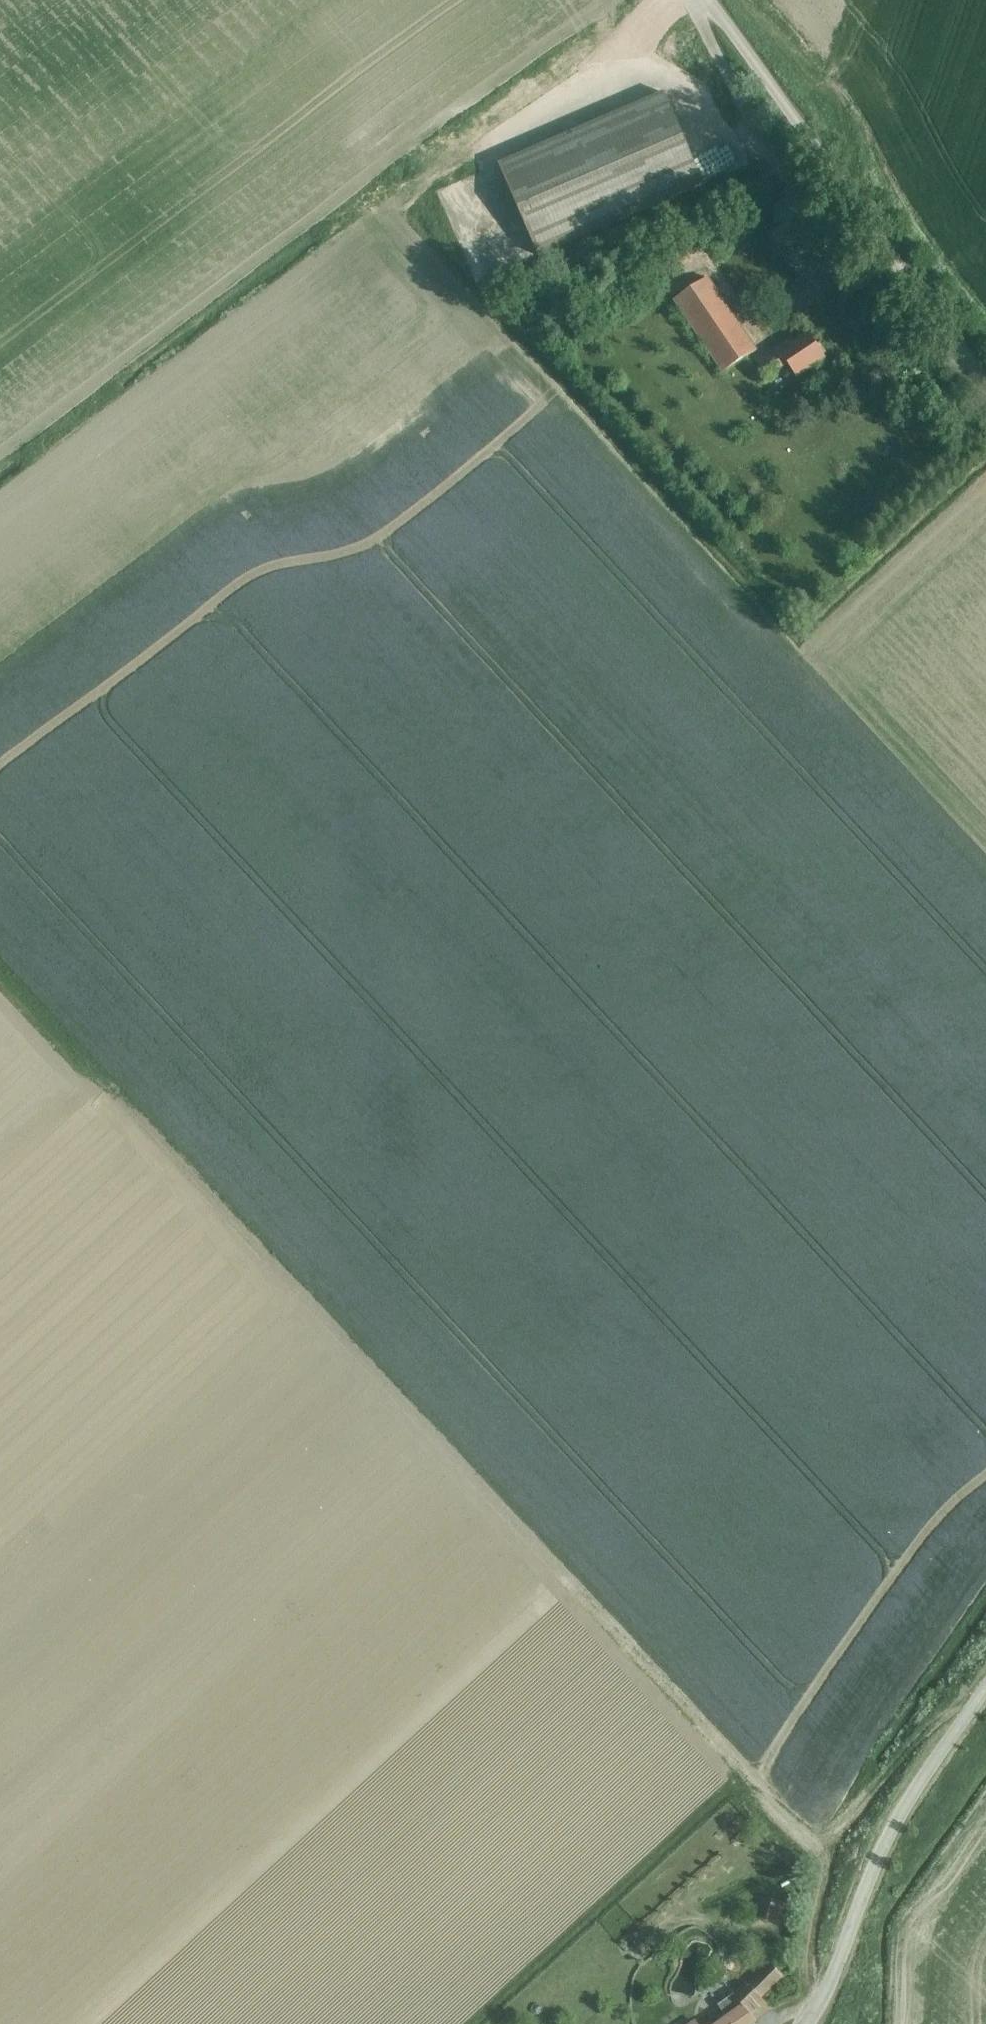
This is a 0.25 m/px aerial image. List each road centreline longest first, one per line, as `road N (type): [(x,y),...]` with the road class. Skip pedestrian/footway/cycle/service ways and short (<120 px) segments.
road 1 (unclassified): [(985,376),(707,0)]
road 2 (unclassified): [(806,2023),(899,1817),(985,1688)]

